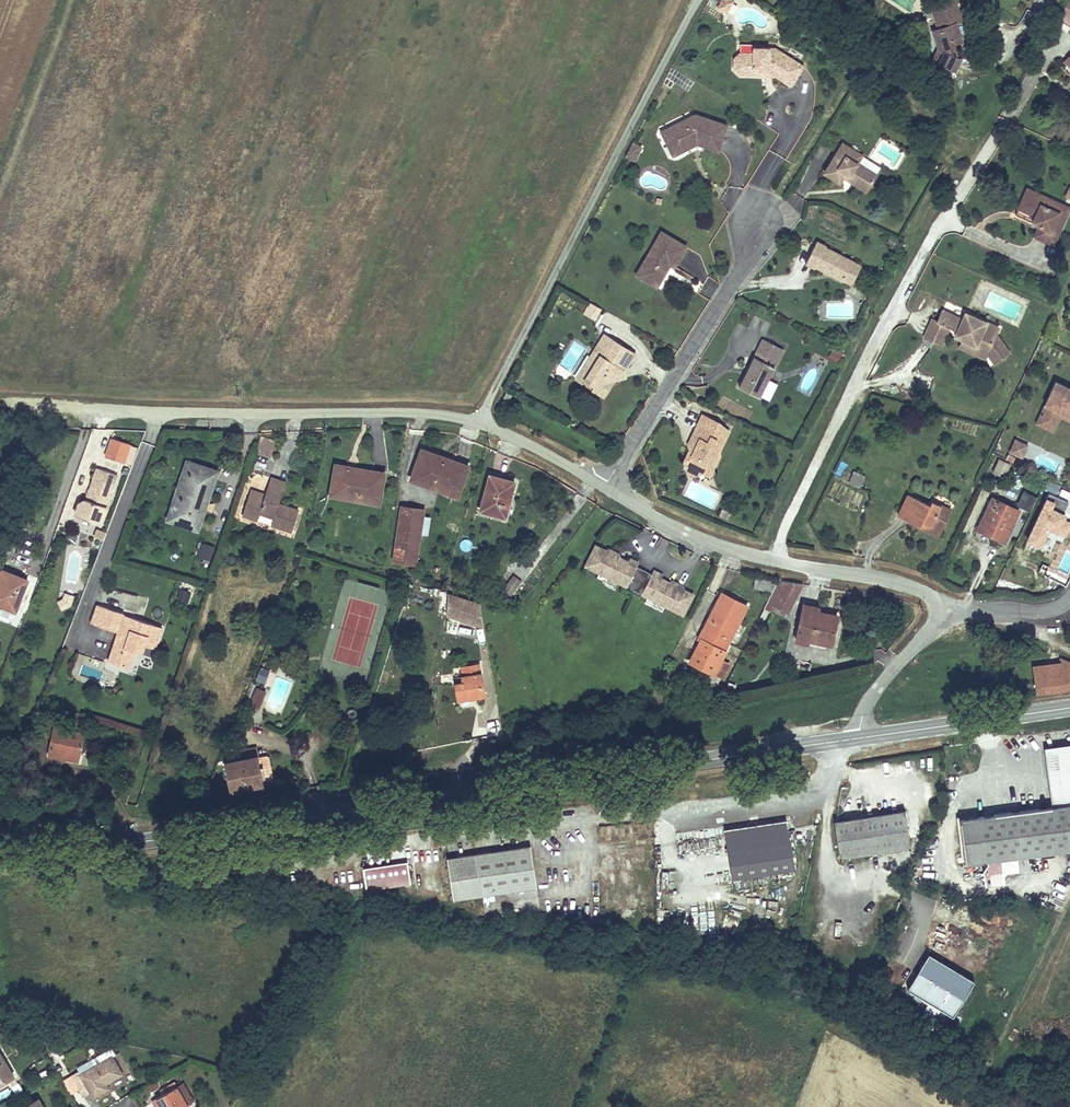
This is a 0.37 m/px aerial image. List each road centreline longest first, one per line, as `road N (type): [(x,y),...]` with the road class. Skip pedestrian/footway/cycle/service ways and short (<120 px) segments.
road 1 (primary): [(860,738),(0,862)]
road 2 (residential): [(604,488),(509,436),(452,418),(89,408)]
road 3 (residential): [(950,607),(906,586),(729,550),(604,488)]
road 4 (residential): [(754,228),(743,266),(604,488)]
road 5 (primary): [(1069,707),(860,738)]
road 6 (residential): [(860,738),(864,711),(894,662),(950,607)]
road 7 (residential): [(1069,599),(1049,611),(950,607)]

